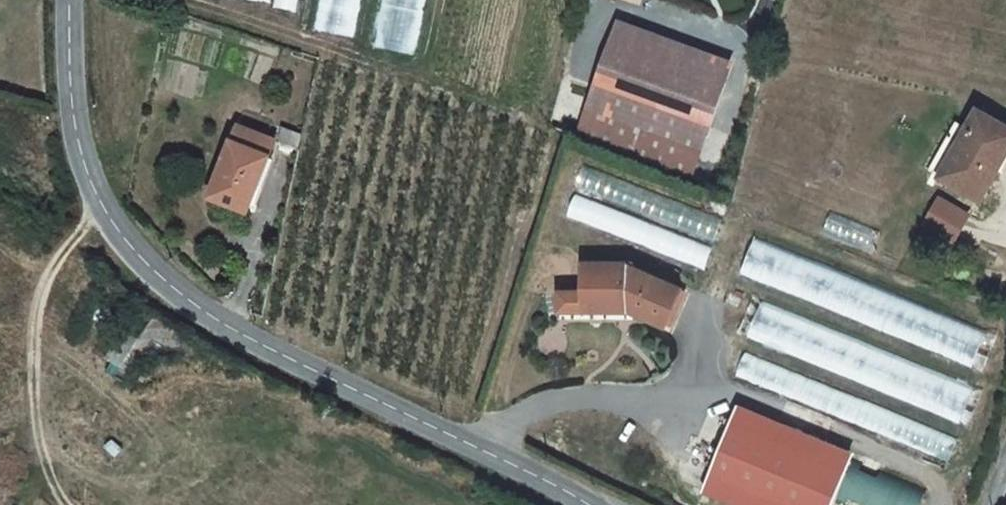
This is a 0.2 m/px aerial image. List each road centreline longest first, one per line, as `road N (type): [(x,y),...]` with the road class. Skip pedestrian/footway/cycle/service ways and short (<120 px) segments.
road 1 (tertiary): [(69,0),(82,159),(113,224),(148,266),(268,350),(589,504)]
road 2 (track): [(96,195),(56,263),(35,323),(37,424),(66,504)]

